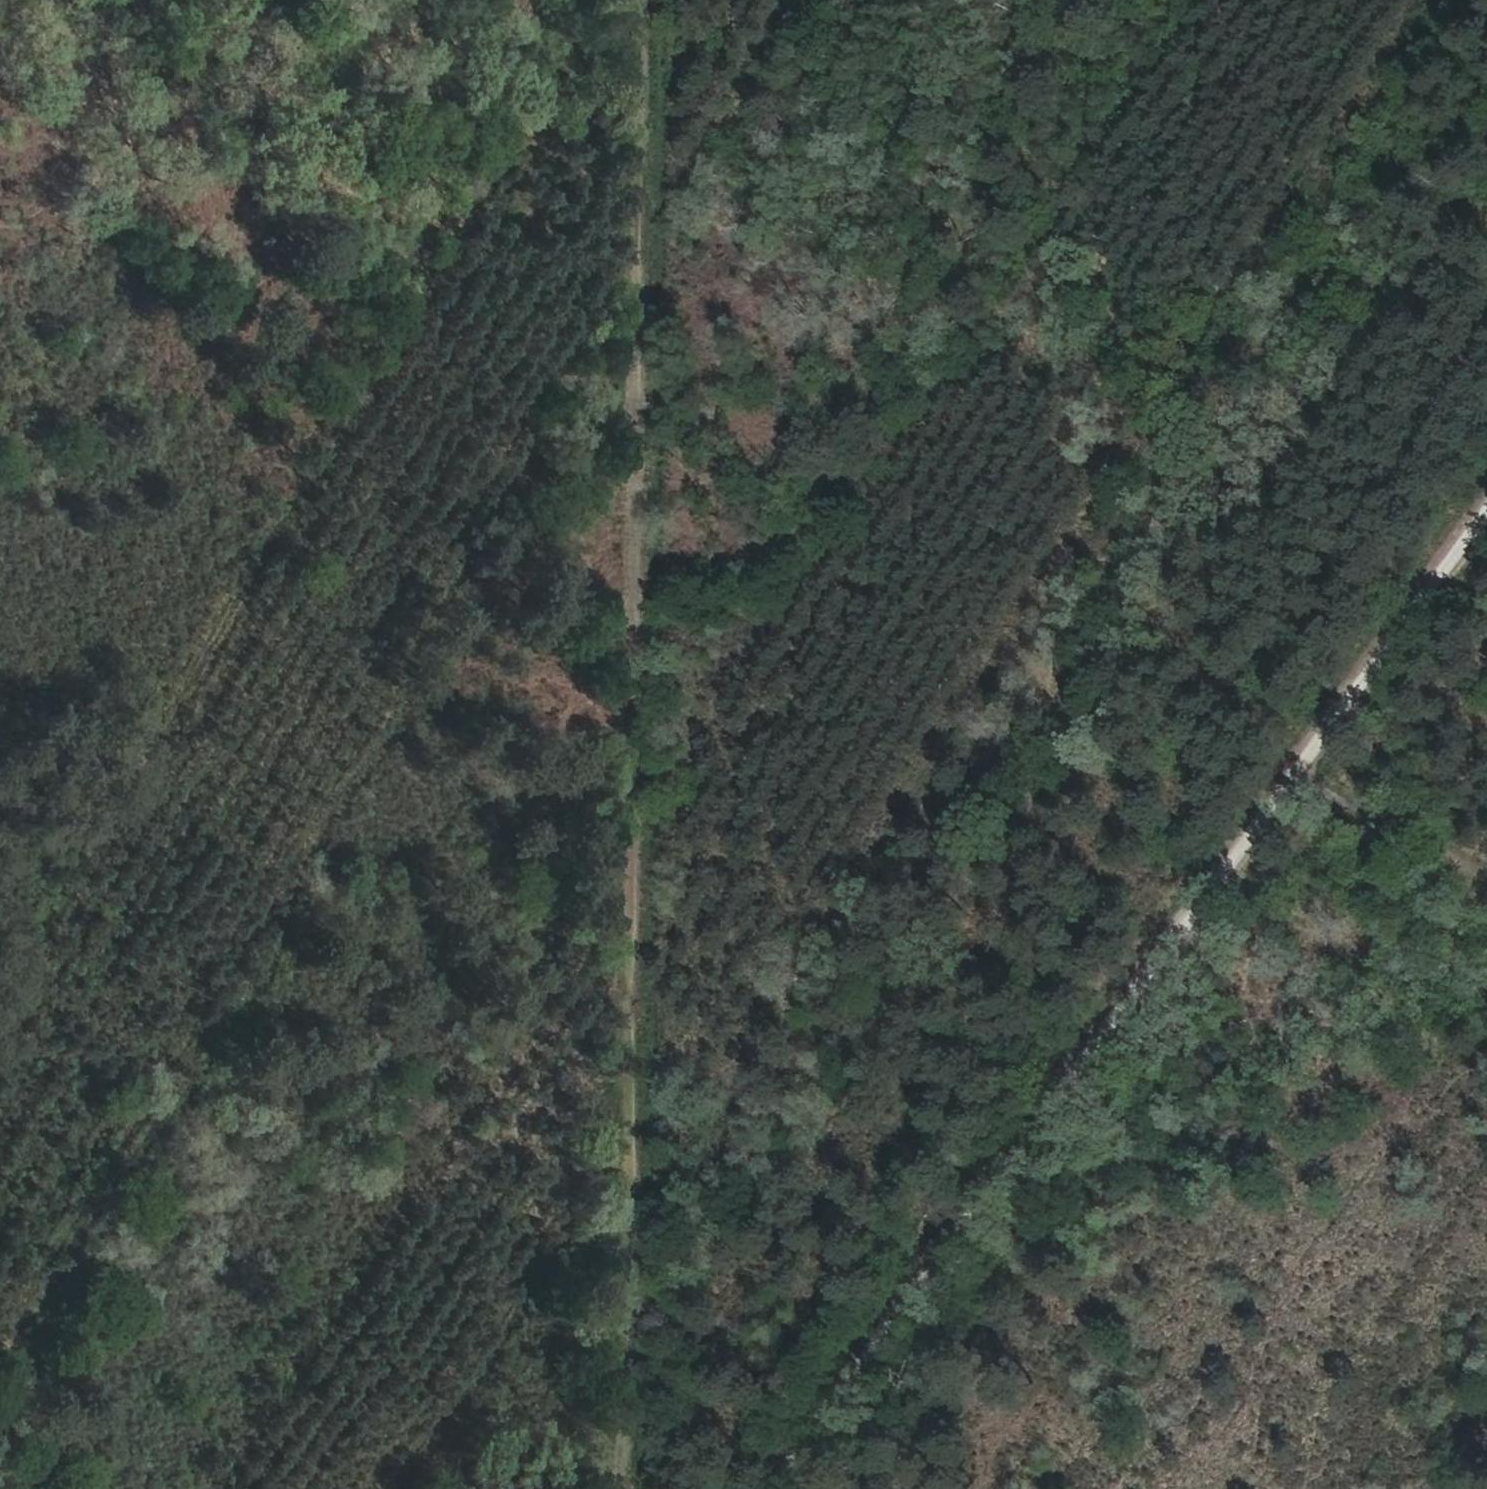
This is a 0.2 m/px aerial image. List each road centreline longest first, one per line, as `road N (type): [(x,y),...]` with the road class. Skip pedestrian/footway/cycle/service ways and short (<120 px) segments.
road 1 (track): [(770,1488),(1486,501)]
road 2 (track): [(1313,737),(1486,846)]

